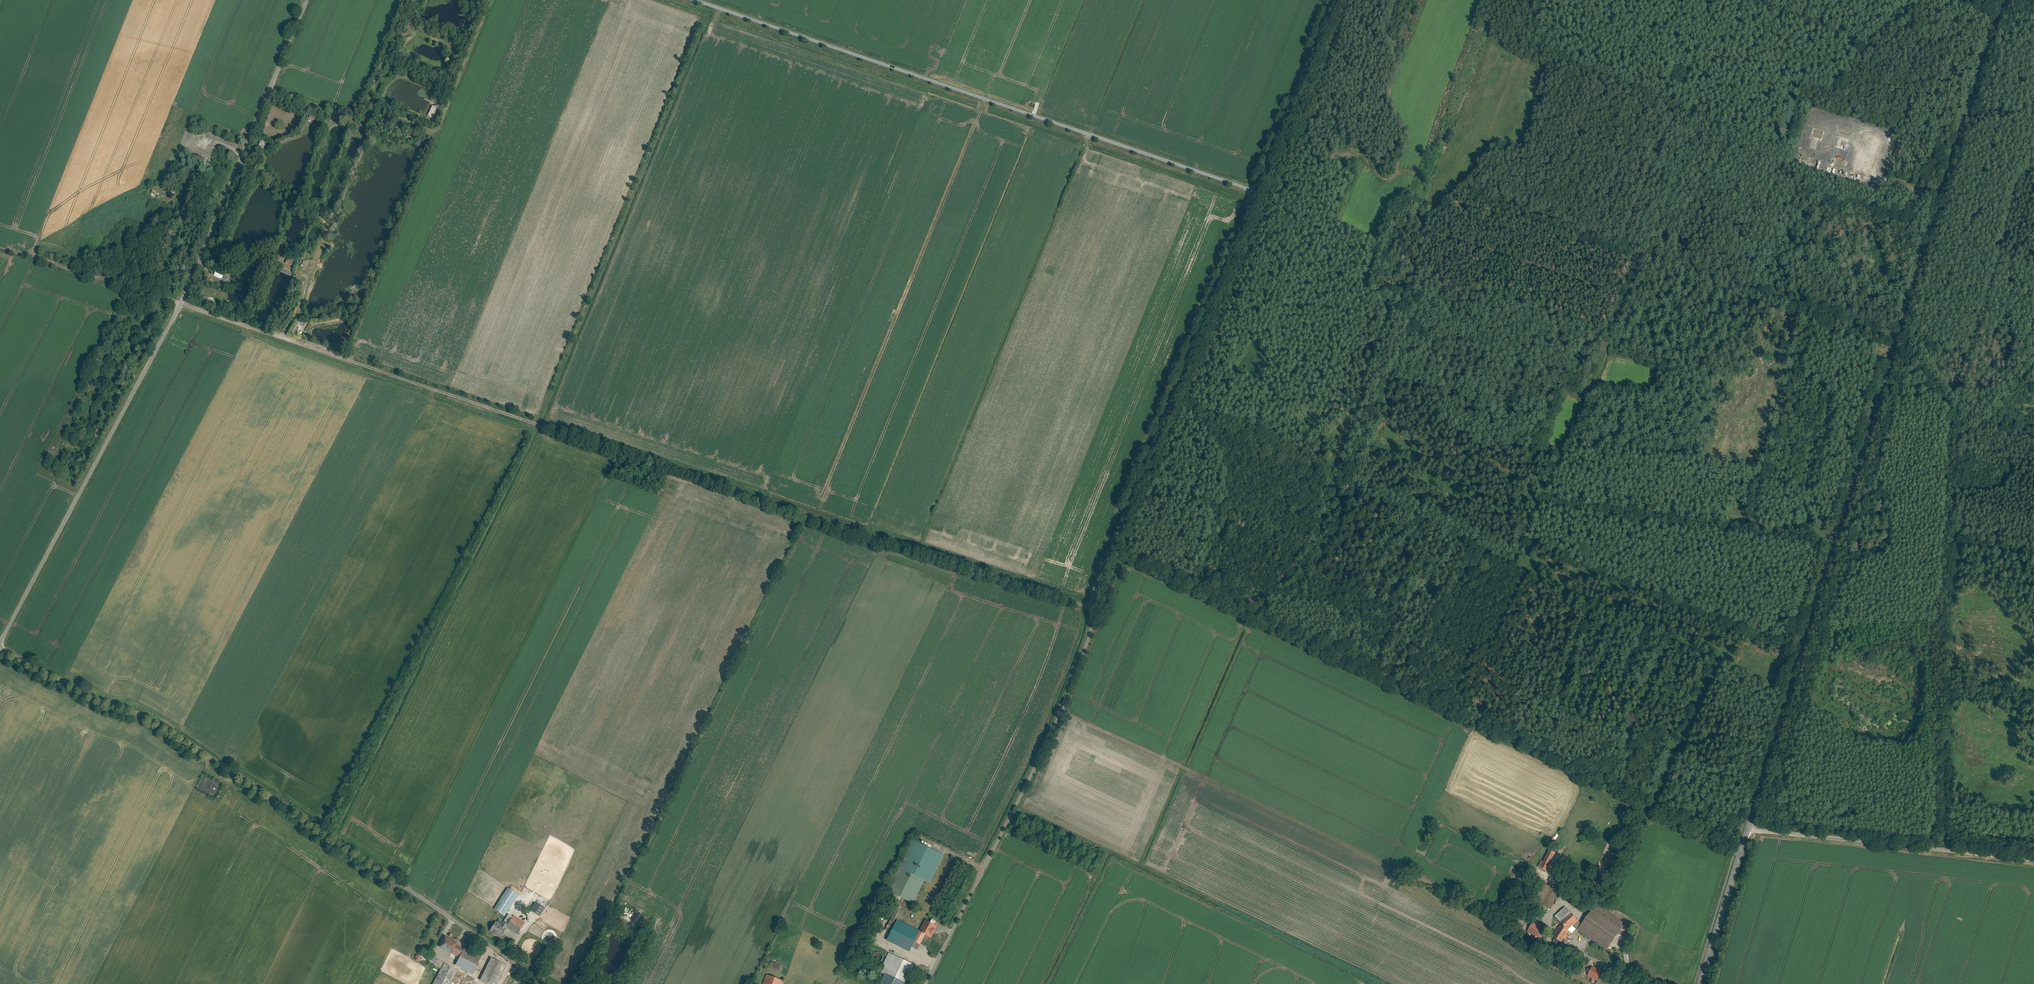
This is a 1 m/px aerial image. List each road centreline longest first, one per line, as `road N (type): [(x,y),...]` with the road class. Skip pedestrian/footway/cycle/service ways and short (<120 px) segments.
road 1 (track): [(1091,607),(175,301)]
road 2 (tertiary): [(1748,830),(2010,0)]
road 3 (unclassified): [(925,983),(1090,633),(1095,575),(1248,192)]
road 4 (unclassified): [(0,638),(210,244),(307,0)]
road 5 (track): [(1164,400),(1790,694)]
road 6 (unclassified): [(0,649),(157,723),(542,983)]
road 7 (unclassified): [(1248,192),(693,0)]
road 8 (track): [(1057,710),(1507,920)]
road 9 (track): [(1459,188),(1898,340)]
road 10 (unclassified): [(1748,830),(2033,860)]
road 11 (unclassified): [(1248,192),(1327,0)]
road 12 (track): [(0,243),(175,301)]
road 13 (track): [(1637,250),(1579,401)]
road 14 (tertiary): [(1700,983),(1748,830)]
road 15 (track): [(362,114),(407,0)]

